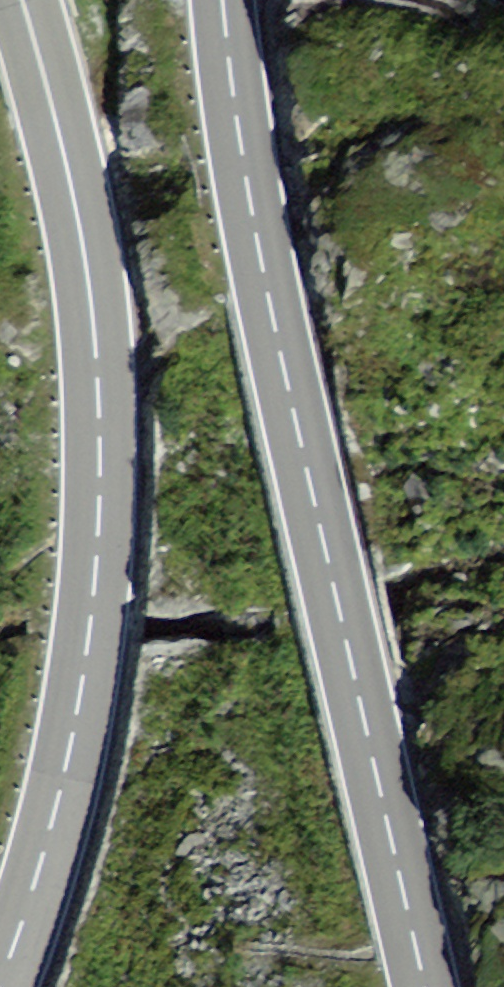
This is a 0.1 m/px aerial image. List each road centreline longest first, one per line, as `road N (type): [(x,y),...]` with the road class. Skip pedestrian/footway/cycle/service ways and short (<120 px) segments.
road 1 (primary): [(426,986),(254,227),(222,0)]
road 2 (primary): [(23,0),(88,275),(99,501),(83,683),(42,863),(0,986)]

